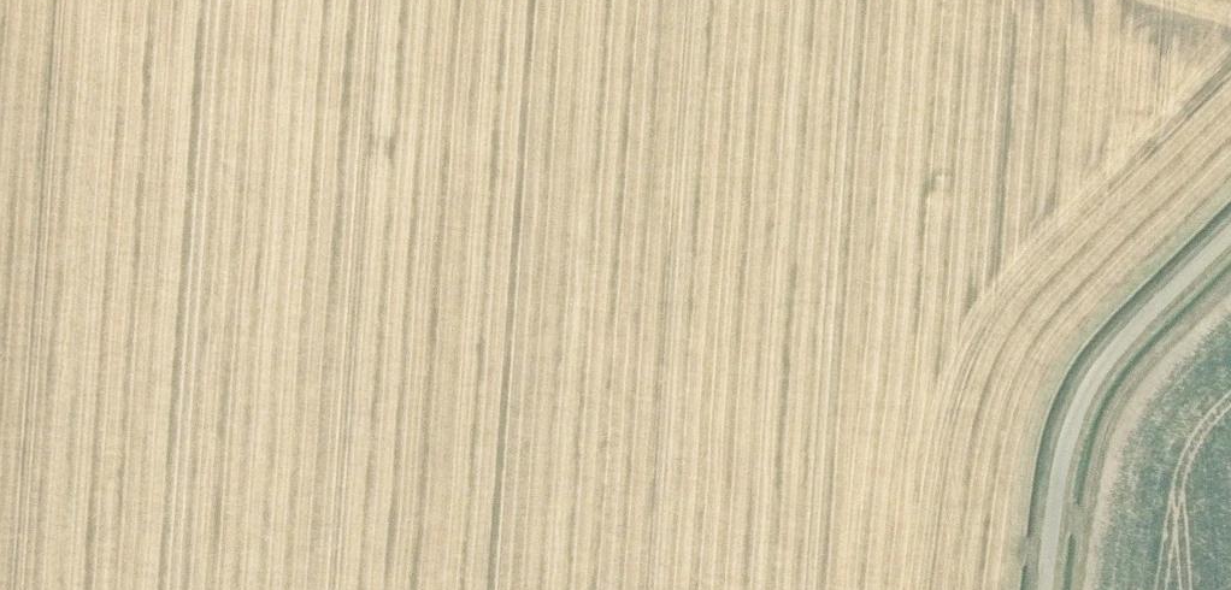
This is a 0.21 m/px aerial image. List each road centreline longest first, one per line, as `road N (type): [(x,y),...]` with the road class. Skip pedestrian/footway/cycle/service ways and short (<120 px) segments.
road 1 (unclassified): [(1043,589),(1073,419),(1117,351),(1230,240)]

